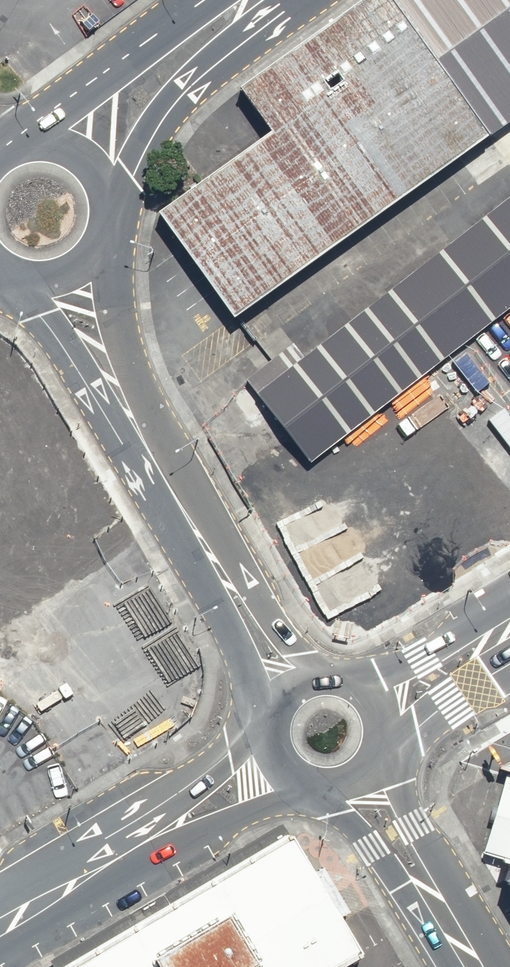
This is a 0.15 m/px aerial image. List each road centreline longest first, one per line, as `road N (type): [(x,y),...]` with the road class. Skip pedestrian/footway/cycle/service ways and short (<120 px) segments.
road 1 (secondary): [(0,190),(326,735)]
road 2 (secondary): [(326,735),(0,928)]
road 3 (secondary): [(326,735),(472,966)]
road 4 (secondary): [(266,0),(76,135)]
road 5 (secondary): [(509,636),(439,682),(326,735)]

